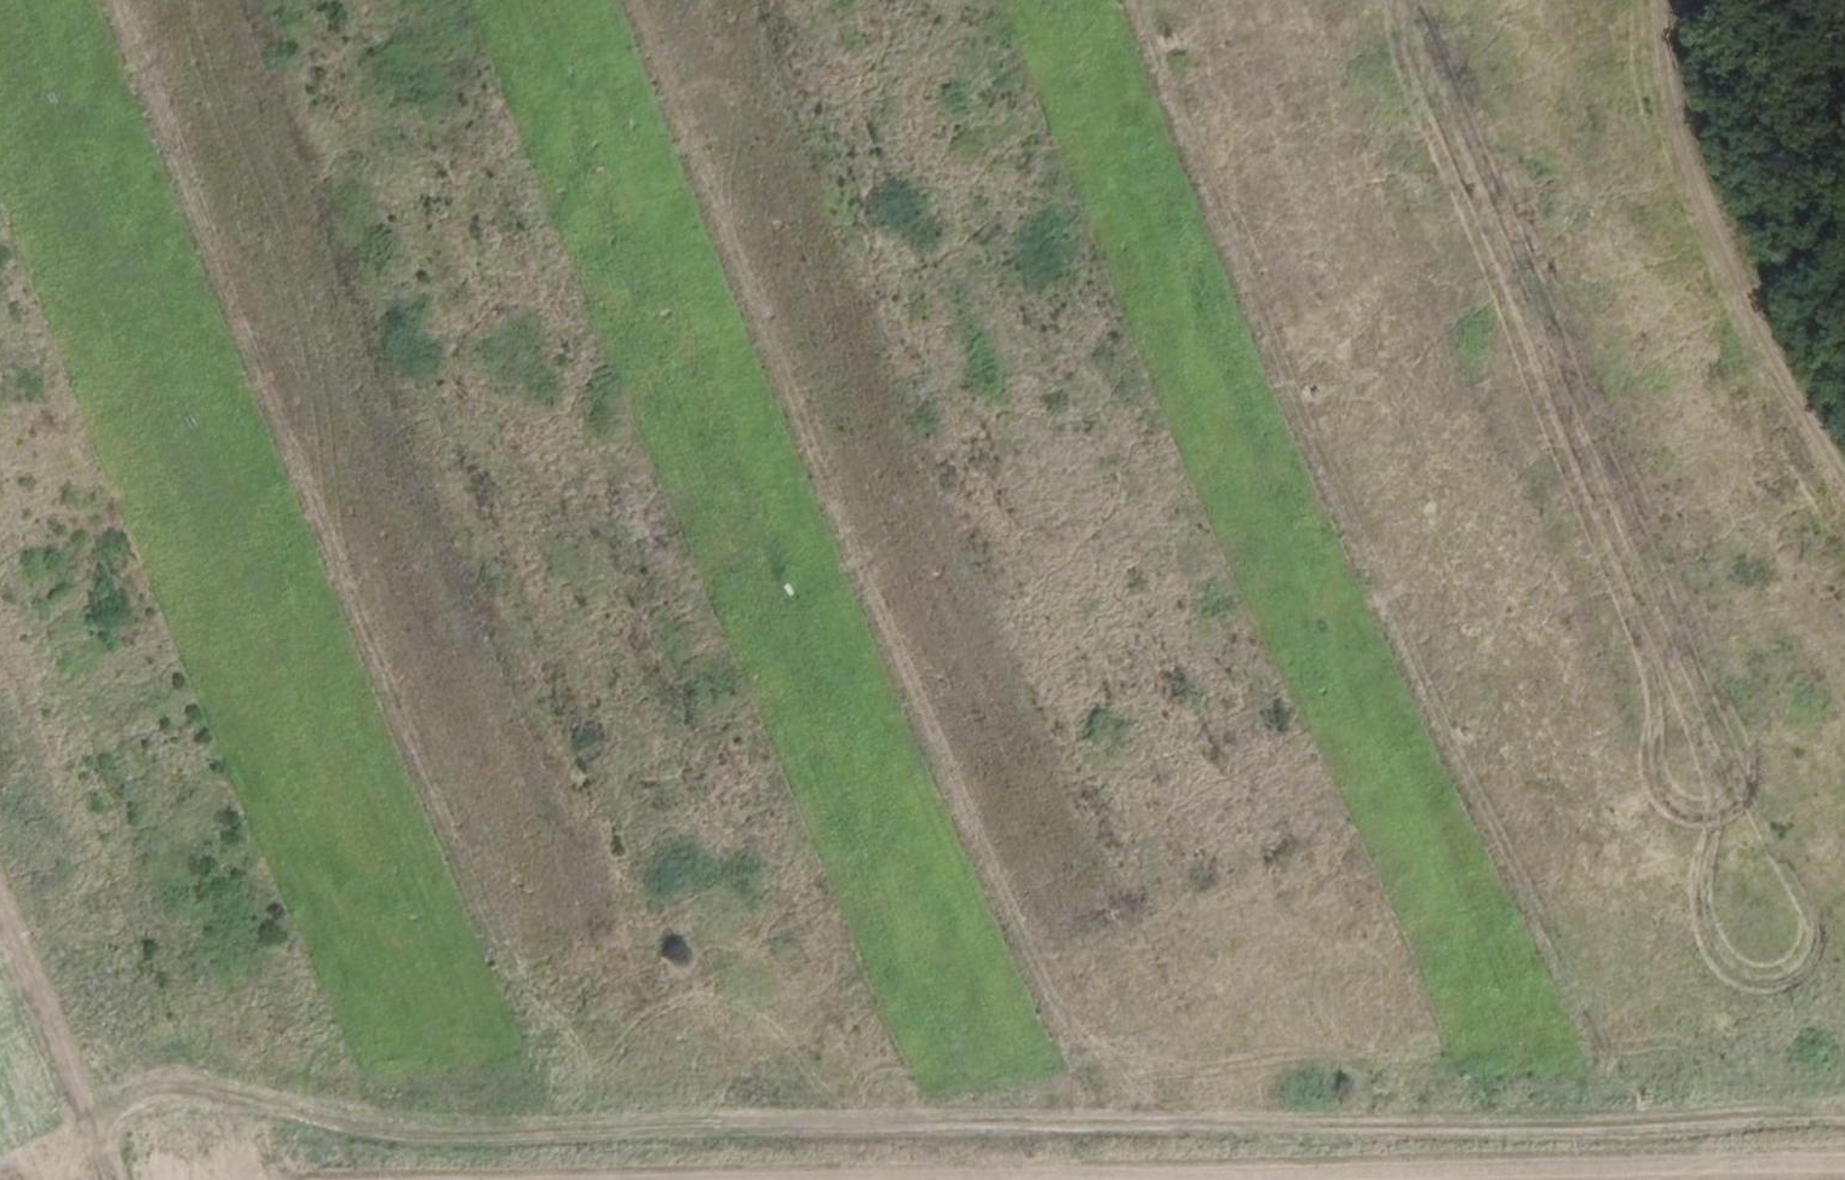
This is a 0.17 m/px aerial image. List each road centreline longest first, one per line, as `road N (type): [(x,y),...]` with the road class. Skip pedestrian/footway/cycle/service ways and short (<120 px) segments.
road 1 (track): [(1844,1131),(70,1125)]
road 2 (track): [(1677,0),(1699,166),(1844,416)]
road 3 (track): [(91,1179),(0,940)]

